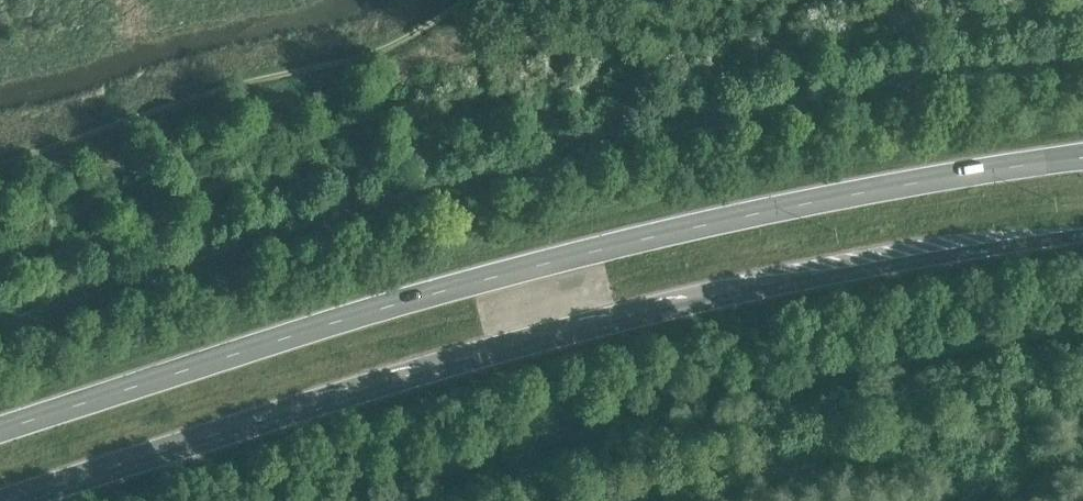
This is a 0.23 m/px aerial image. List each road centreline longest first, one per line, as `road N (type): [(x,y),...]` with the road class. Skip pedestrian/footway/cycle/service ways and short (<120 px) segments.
road 1 (trunk): [(1082,157),(875,189),(612,247),(419,298),(0,432)]
road 2 (trunk): [(17,500),(399,377),(660,309),(1082,236)]

